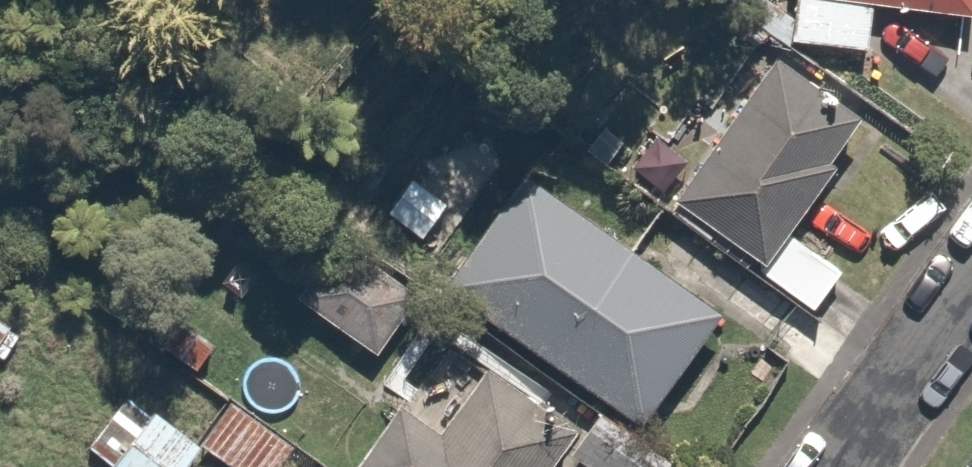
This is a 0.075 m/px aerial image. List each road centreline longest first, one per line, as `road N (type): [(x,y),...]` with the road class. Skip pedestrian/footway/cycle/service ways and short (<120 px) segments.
road 1 (residential): [(844,466),(971,287)]

